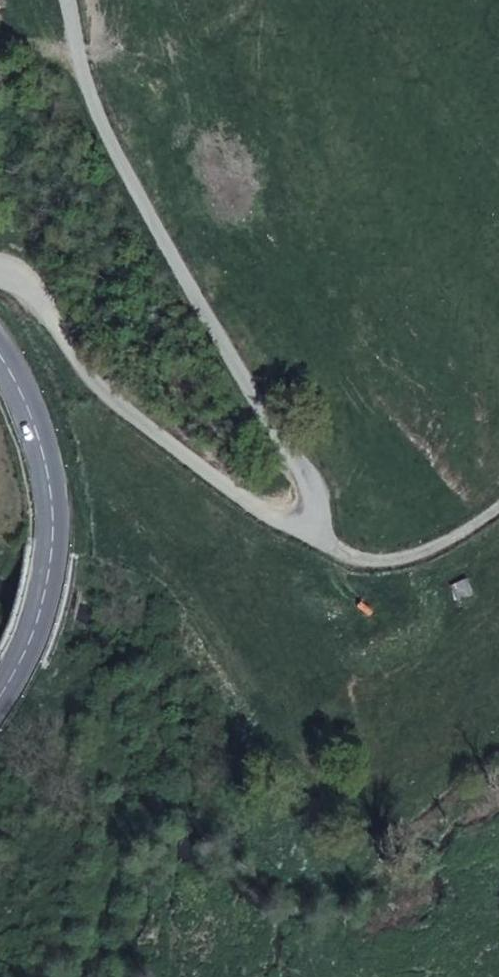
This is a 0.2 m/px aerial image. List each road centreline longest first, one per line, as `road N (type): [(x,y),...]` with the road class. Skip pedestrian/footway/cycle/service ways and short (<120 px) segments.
road 1 (unclassified): [(0,271),(12,269),(47,296),(74,355),(105,391),(259,510),(316,534),(318,485),(91,115),(61,0)]
road 2 (secondary): [(0,708),(44,611),(56,551),(53,471),(25,394),(0,354)]

